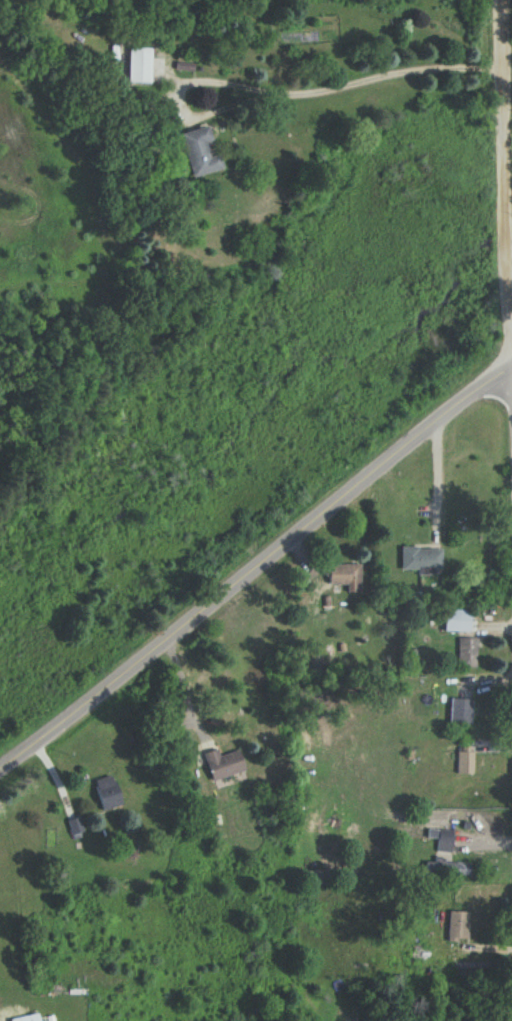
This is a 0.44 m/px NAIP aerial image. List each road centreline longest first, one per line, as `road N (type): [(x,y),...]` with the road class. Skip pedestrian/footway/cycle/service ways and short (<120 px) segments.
road 1 (tertiary): [(511,369),(0,771)]
road 2 (residential): [(511,311),(505,0)]

